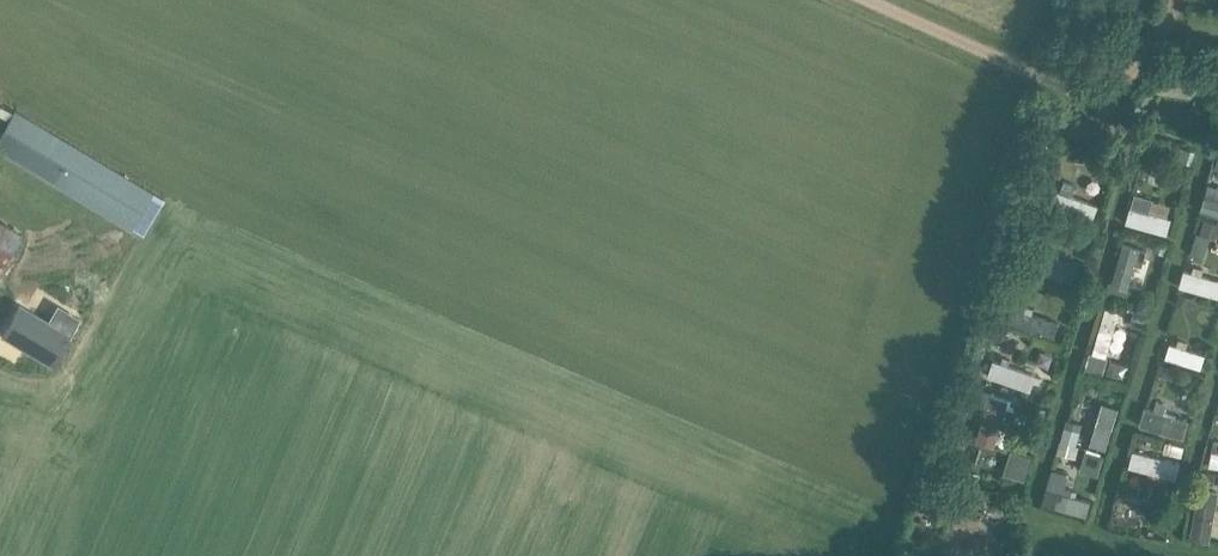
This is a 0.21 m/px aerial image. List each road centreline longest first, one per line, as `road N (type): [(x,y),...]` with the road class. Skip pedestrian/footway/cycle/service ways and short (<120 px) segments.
road 1 (track): [(864,0),(1031,74),(1099,73),(1144,59),(1173,0)]

